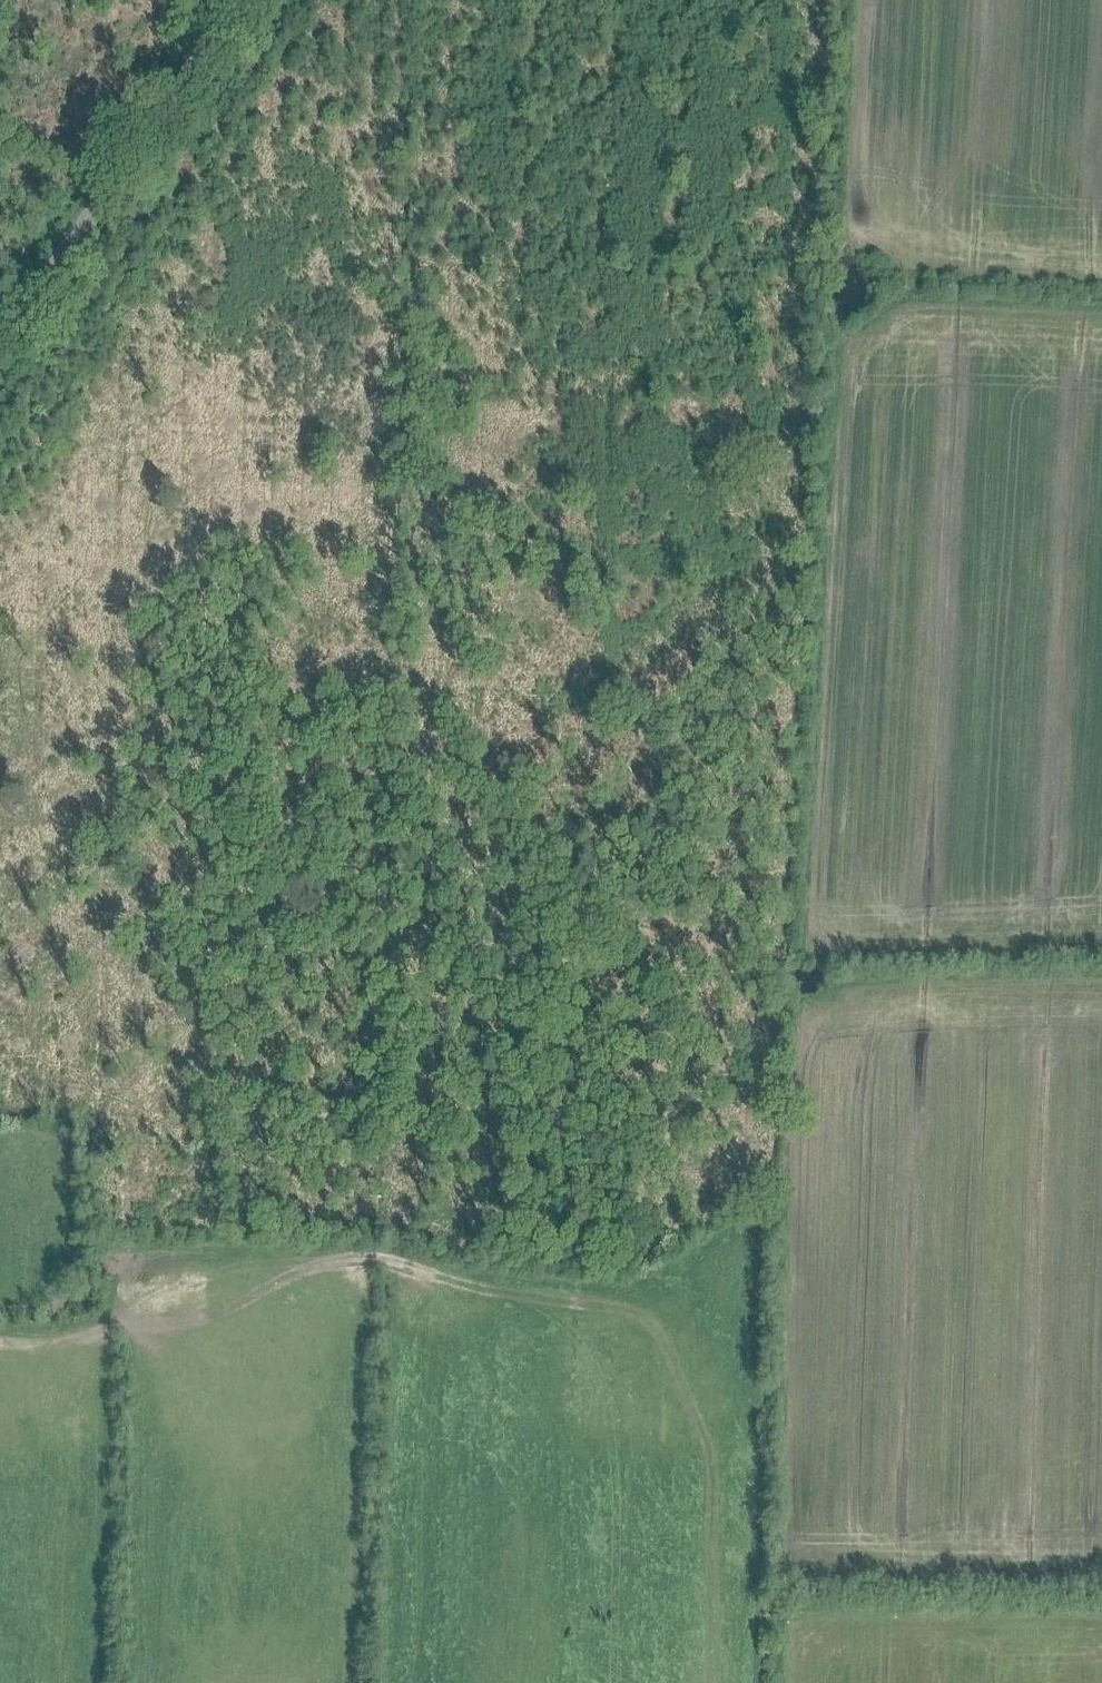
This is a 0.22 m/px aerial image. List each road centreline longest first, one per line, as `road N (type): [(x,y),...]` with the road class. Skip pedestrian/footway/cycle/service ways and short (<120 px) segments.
road 1 (unclassified): [(0,326),(255,0)]

